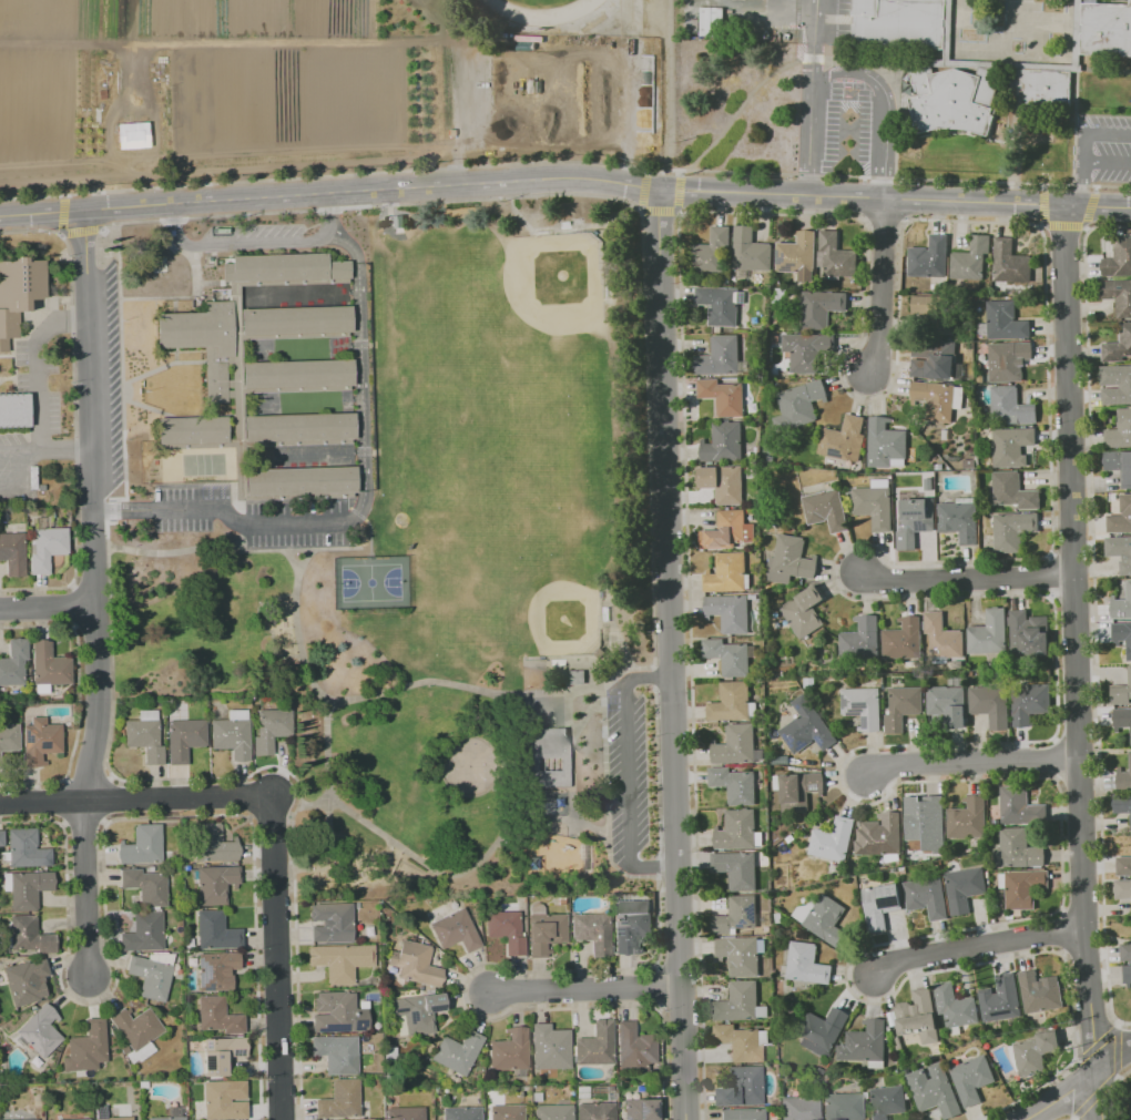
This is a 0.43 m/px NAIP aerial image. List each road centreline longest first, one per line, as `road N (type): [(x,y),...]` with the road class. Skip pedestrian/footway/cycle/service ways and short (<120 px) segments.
road 1 (tertiary): [(0,216),(542,182),(1130,209)]
road 2 (tertiary): [(663,190),(668,660),(685,1119)]
road 3 (residential): [(1066,206),(1096,1071)]
road 4 (residential): [(82,210),(98,510),(100,699),(90,802)]
road 5 (residential): [(273,796),(280,1119)]
road 6 (residential): [(0,803),(273,796)]
road 7 (residential): [(879,977),(901,960),(1087,928)]
road 8 (residential): [(872,782),(897,764),(1082,757)]
road 9 (residential): [(862,571),(888,580),(1074,573)]
road 10 (residential): [(492,998),(677,988)]
road 11 (residential): [(90,802),(93,981)]
road 12 (residential): [(880,202),(878,334),(868,373)]

